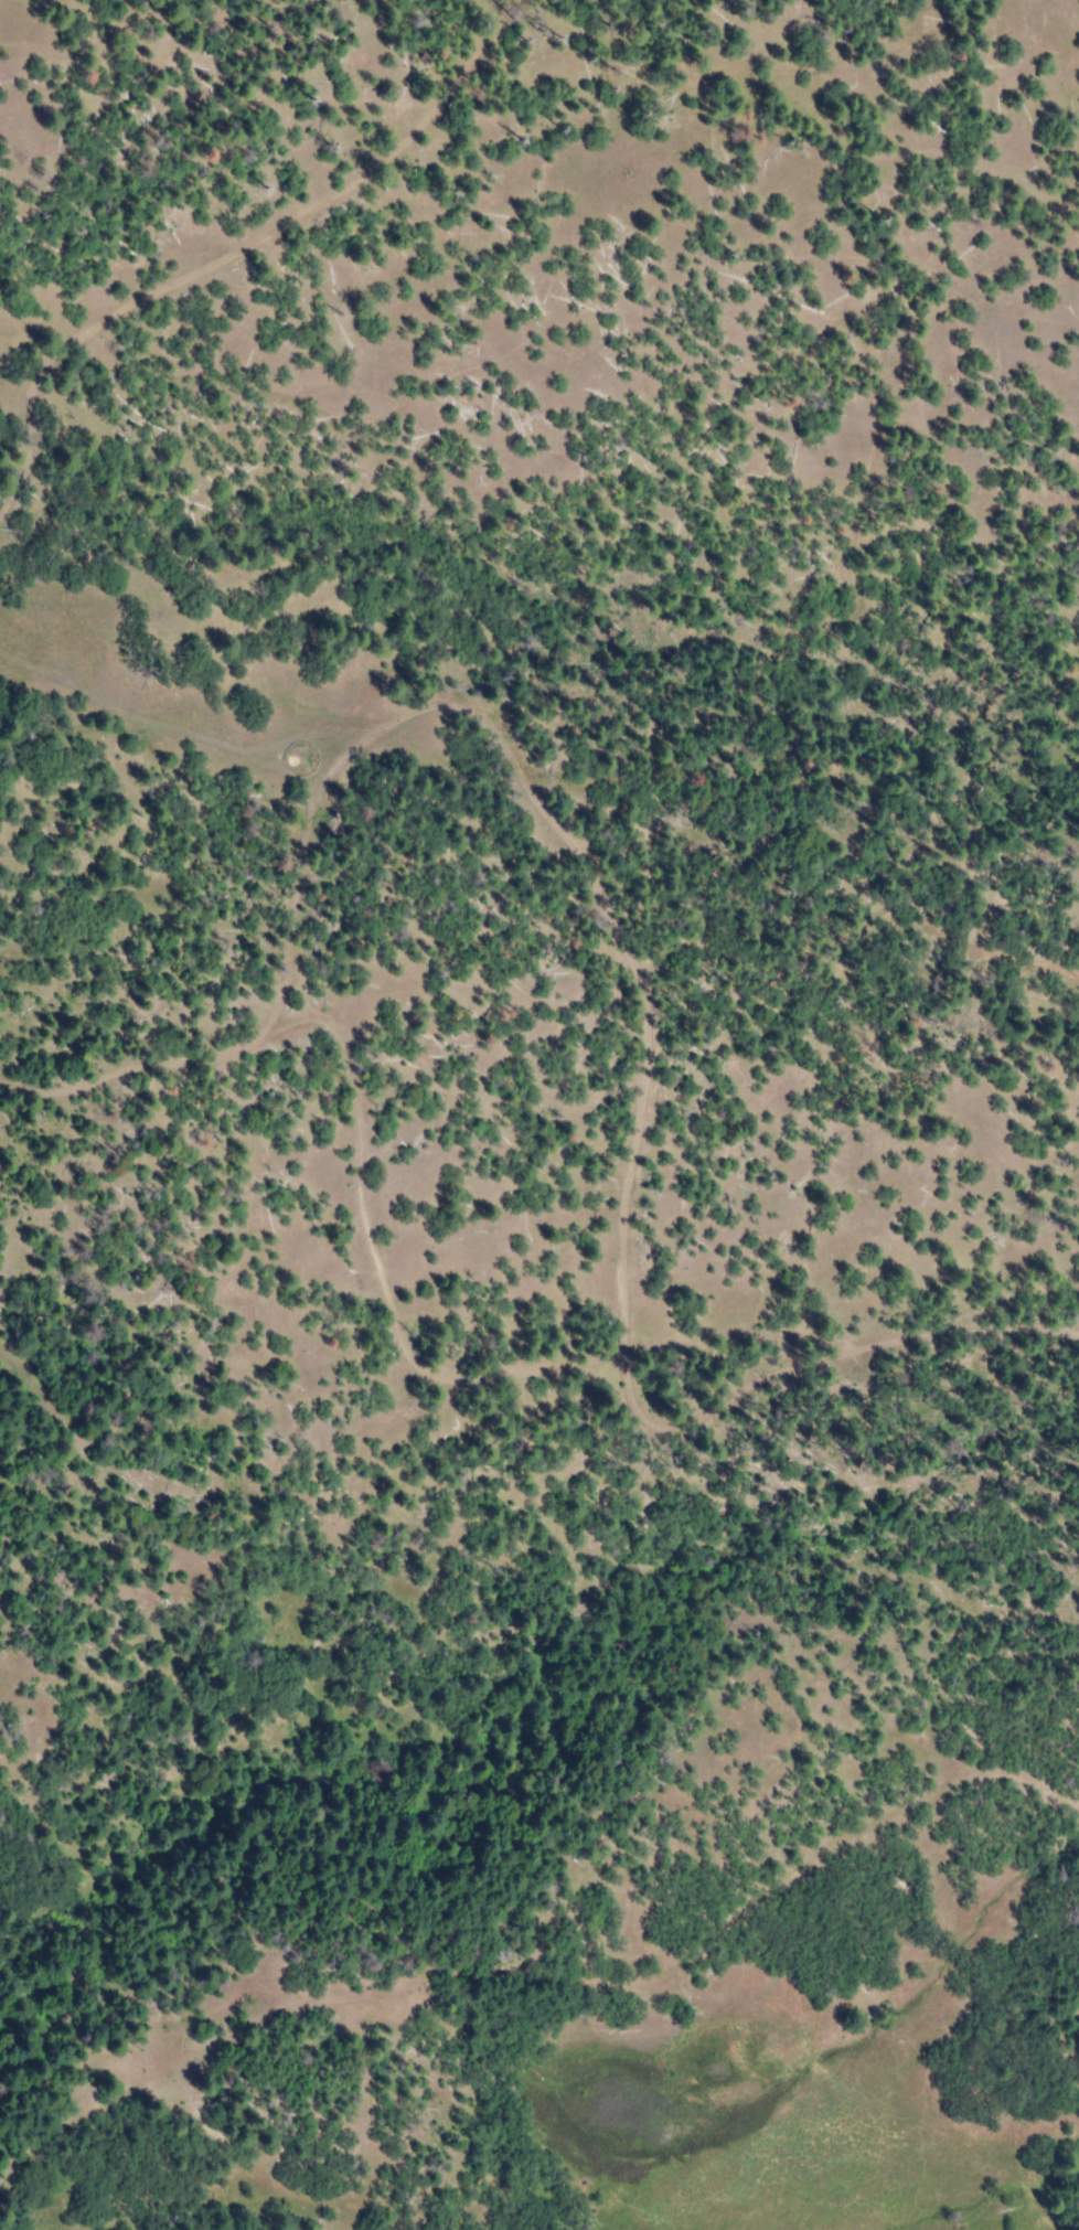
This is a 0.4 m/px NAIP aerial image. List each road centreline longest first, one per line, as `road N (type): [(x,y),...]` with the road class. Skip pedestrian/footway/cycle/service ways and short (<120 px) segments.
road 1 (residential): [(843,2229),(765,2147),(619,2019),(106,2134),(0,2179)]
road 2 (residential): [(1078,1875),(795,1880),(649,1974),(619,2019)]

